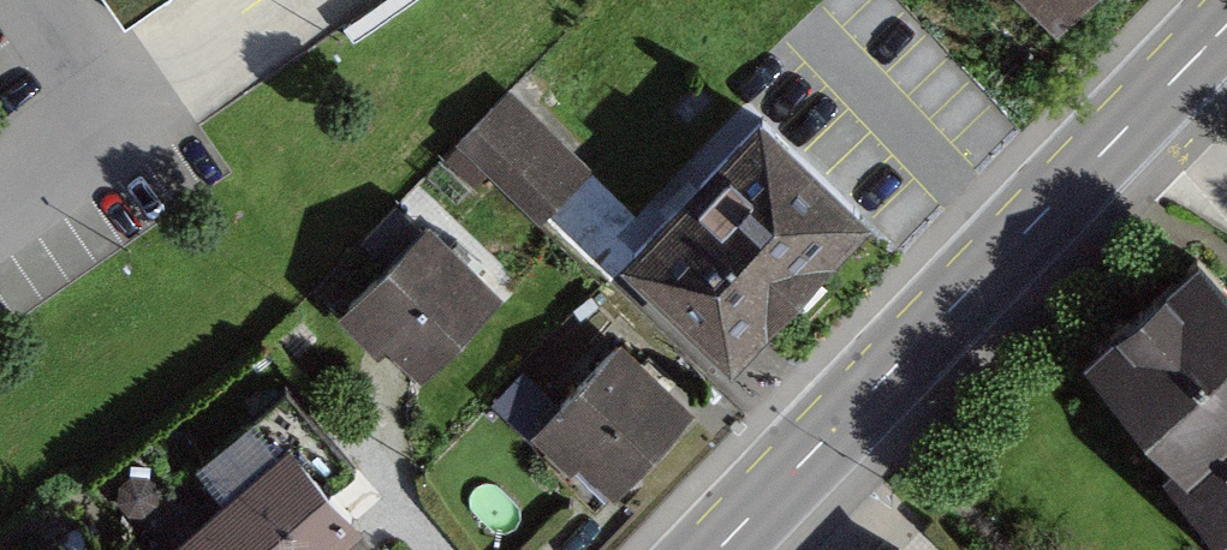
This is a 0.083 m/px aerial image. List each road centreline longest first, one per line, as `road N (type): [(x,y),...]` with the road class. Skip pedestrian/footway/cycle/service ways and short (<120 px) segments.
road 1 (secondary): [(1226,34),(718,549)]

